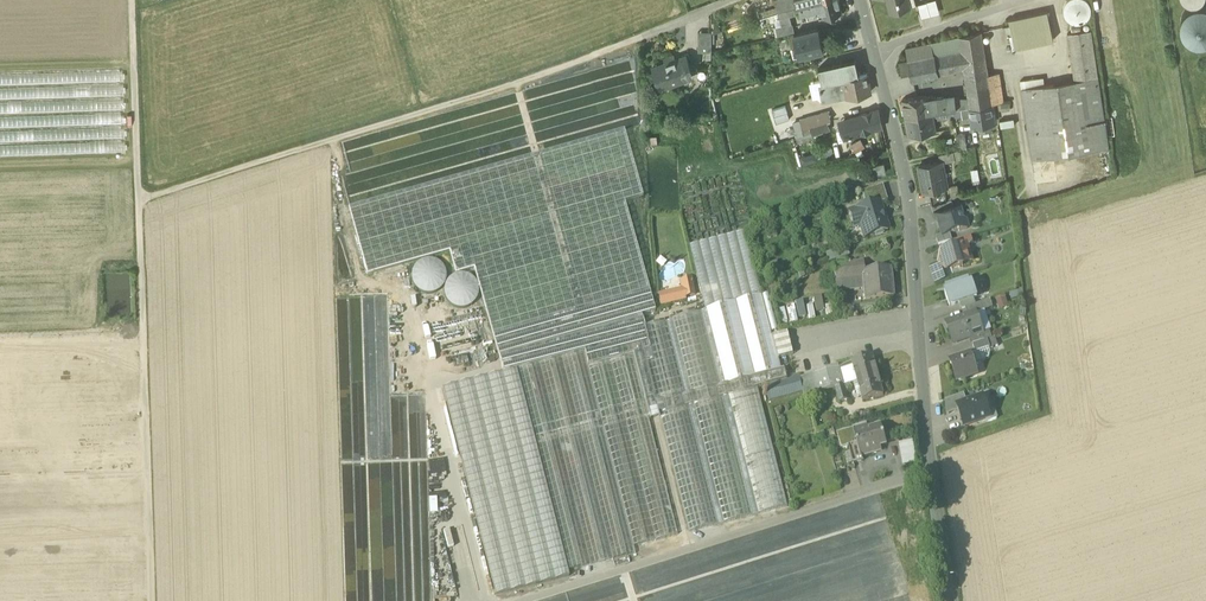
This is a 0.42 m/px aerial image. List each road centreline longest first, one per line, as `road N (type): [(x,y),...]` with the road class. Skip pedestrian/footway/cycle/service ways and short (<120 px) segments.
road 1 (track): [(131,0),(151,600)]
road 2 (track): [(137,199),(514,82),(662,26)]
road 3 (residential): [(860,0),(909,208),(935,467)]
road 4 (track): [(514,600),(935,467)]
road 5 (track): [(1020,0),(873,50)]
road 6 (unclassified): [(935,467),(957,600)]

